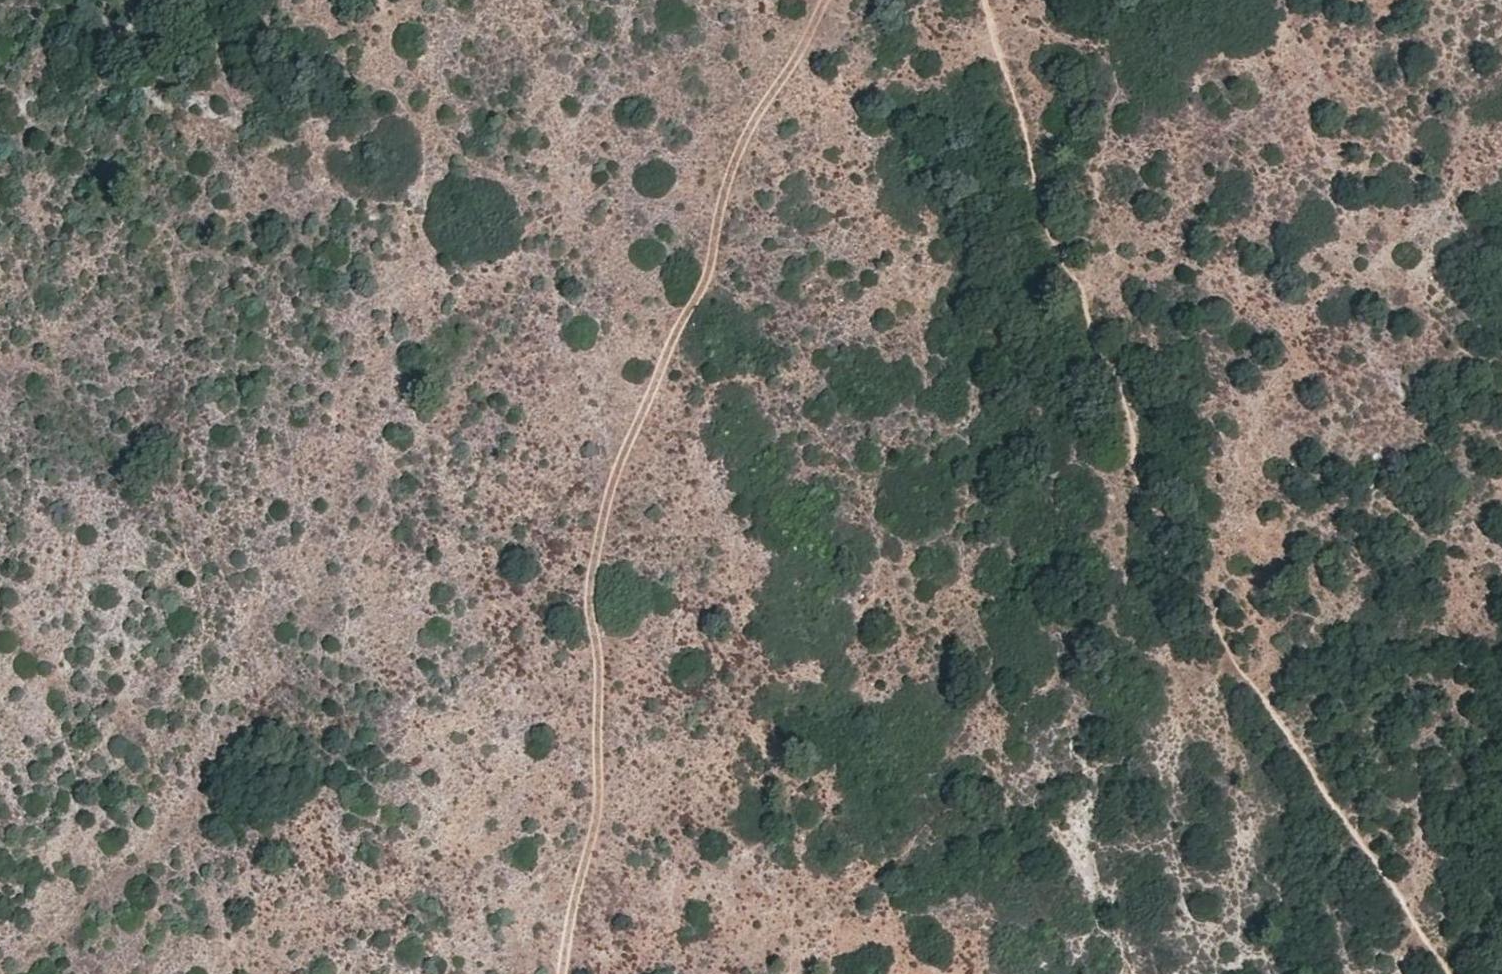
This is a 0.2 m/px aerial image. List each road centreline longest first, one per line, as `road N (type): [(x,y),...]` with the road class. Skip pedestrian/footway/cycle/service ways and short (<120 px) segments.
road 1 (track): [(828,0),(759,110),(719,200),(707,276),(609,492),(591,581),(597,817),(562,973)]

